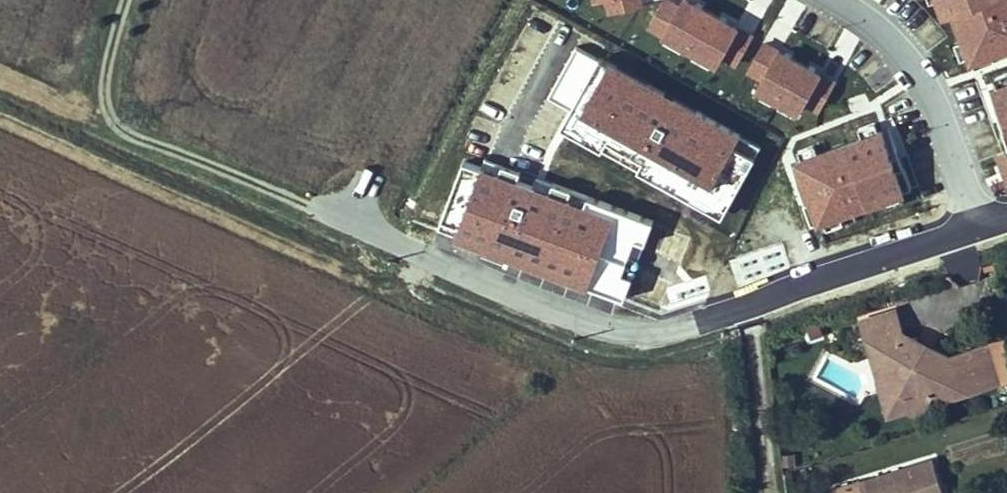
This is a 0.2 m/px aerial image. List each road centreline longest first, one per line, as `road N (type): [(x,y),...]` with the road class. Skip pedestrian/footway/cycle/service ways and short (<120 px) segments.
road 1 (residential): [(398,248),(654,353),(990,235)]
road 2 (track): [(0,120),(389,293),(428,261)]
road 3 (residential): [(990,235),(933,99),(892,37),(850,0)]
road 4 (track): [(126,132),(0,82)]

